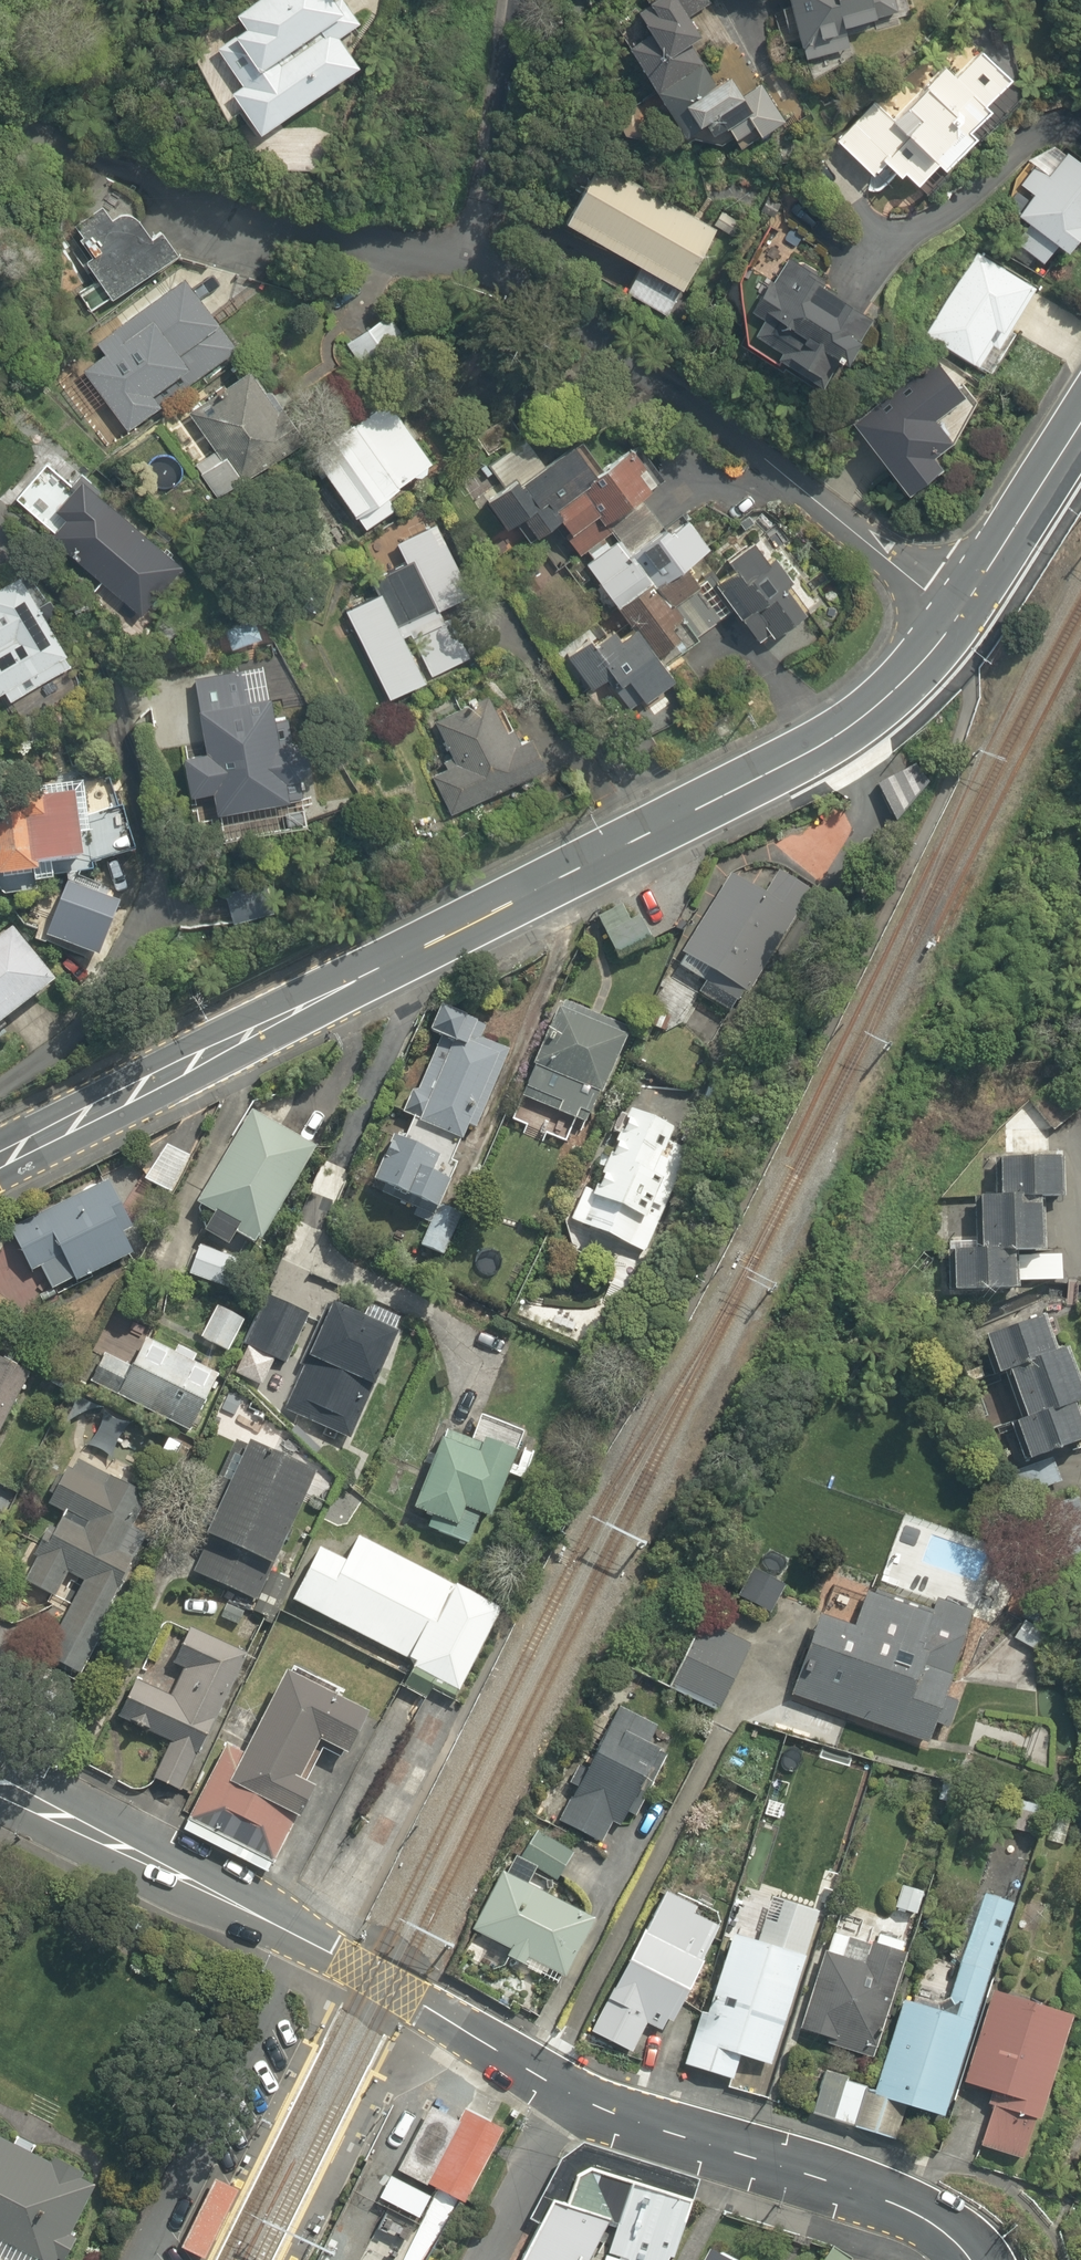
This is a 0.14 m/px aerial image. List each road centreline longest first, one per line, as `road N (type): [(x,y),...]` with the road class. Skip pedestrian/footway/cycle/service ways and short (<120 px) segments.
road 1 (secondary): [(0,1159),(861,720),(917,676),(964,620)]
road 2 (secondary): [(0,1780),(568,2087)]
road 3 (residential): [(0,1092),(114,999),(147,929),(163,849),(41,571)]
road 4 (residential): [(964,620),(475,259)]
road 5 (secondary): [(568,2087),(648,2123),(882,2198),(961,2231),(980,2259)]
road 6 (residential): [(475,259),(206,211)]
road 7 (residential): [(475,259),(517,0)]
road 8 (secondary): [(964,620),(1080,441)]
road 9 (residential): [(568,2087),(486,2259)]

